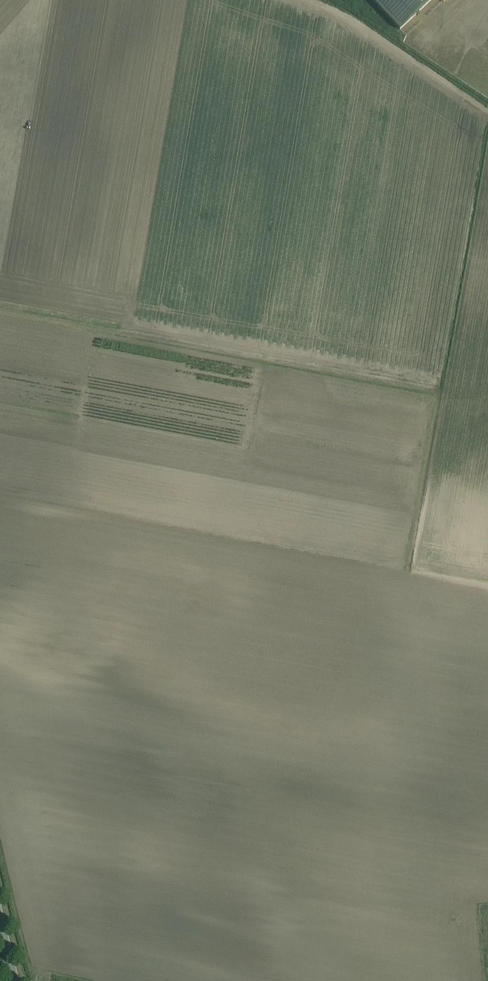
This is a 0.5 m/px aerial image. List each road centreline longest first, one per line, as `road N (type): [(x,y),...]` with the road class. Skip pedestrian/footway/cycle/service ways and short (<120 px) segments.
road 1 (track): [(311,0),(487,109)]

